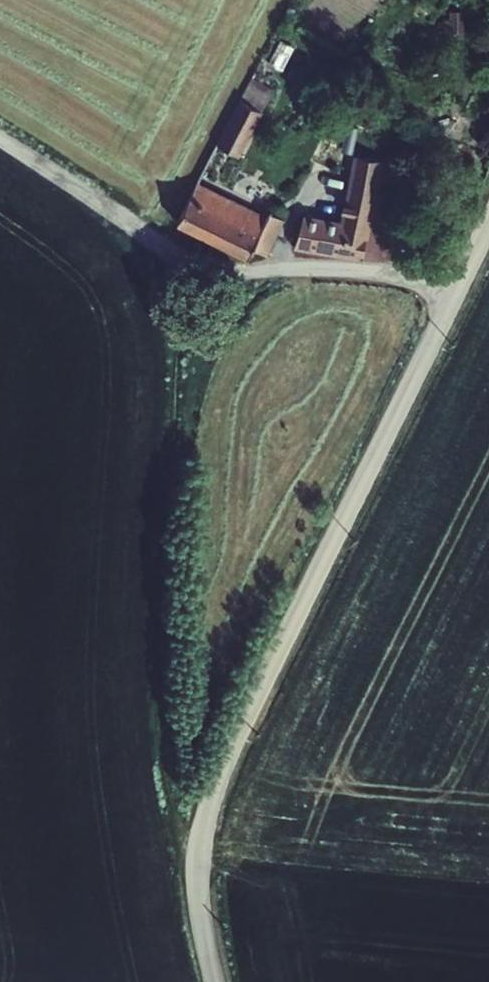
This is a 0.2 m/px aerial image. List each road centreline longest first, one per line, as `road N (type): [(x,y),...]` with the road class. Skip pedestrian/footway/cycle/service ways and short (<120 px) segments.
road 1 (track): [(0,160),(94,226),(147,286),(163,320),(166,392),(140,655),(149,768),(189,981)]
road 2 (unclassified): [(460,289),(236,731),(209,801),(195,893),(215,981)]
road 3 (residential): [(0,144),(197,269),(347,274),(460,289)]

